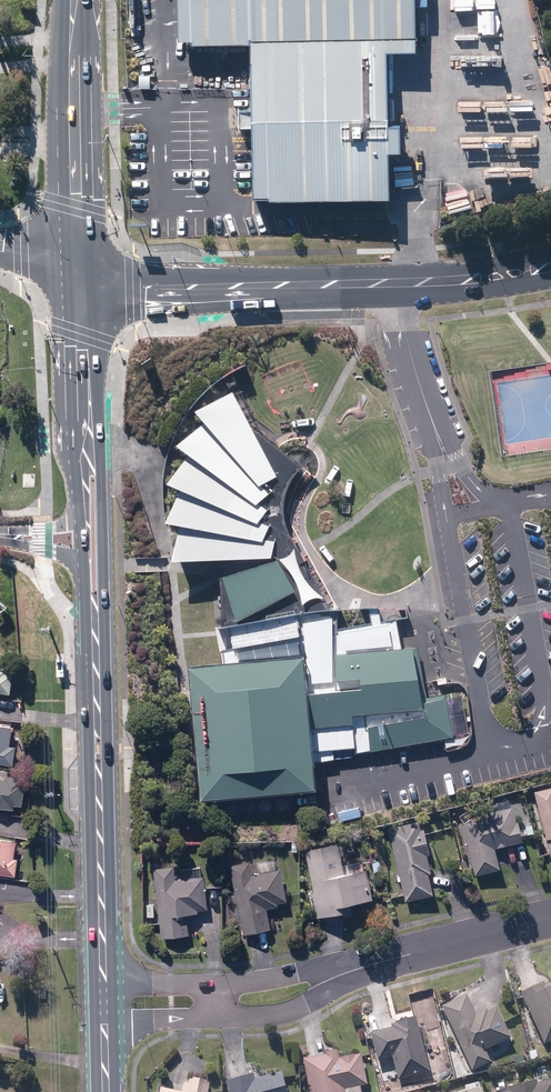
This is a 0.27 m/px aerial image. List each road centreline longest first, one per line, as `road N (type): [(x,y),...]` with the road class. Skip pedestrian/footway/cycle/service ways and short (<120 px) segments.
road 1 (secondary): [(104,987),(95,635)]
road 2 (secondary): [(391,285),(147,288),(79,264)]
road 3 (secondary): [(78,0),(79,264)]
road 4 (residential): [(357,969),(550,918)]
road 5 (secondary): [(92,442),(103,474),(106,563),(95,635)]
road 6 (secondary): [(92,442),(79,264)]
road 7 (secondary): [(391,285),(550,267)]
road 8 (residential): [(357,969),(275,1017),(216,1020)]
road 9 (residential): [(215,988),(357,969)]

